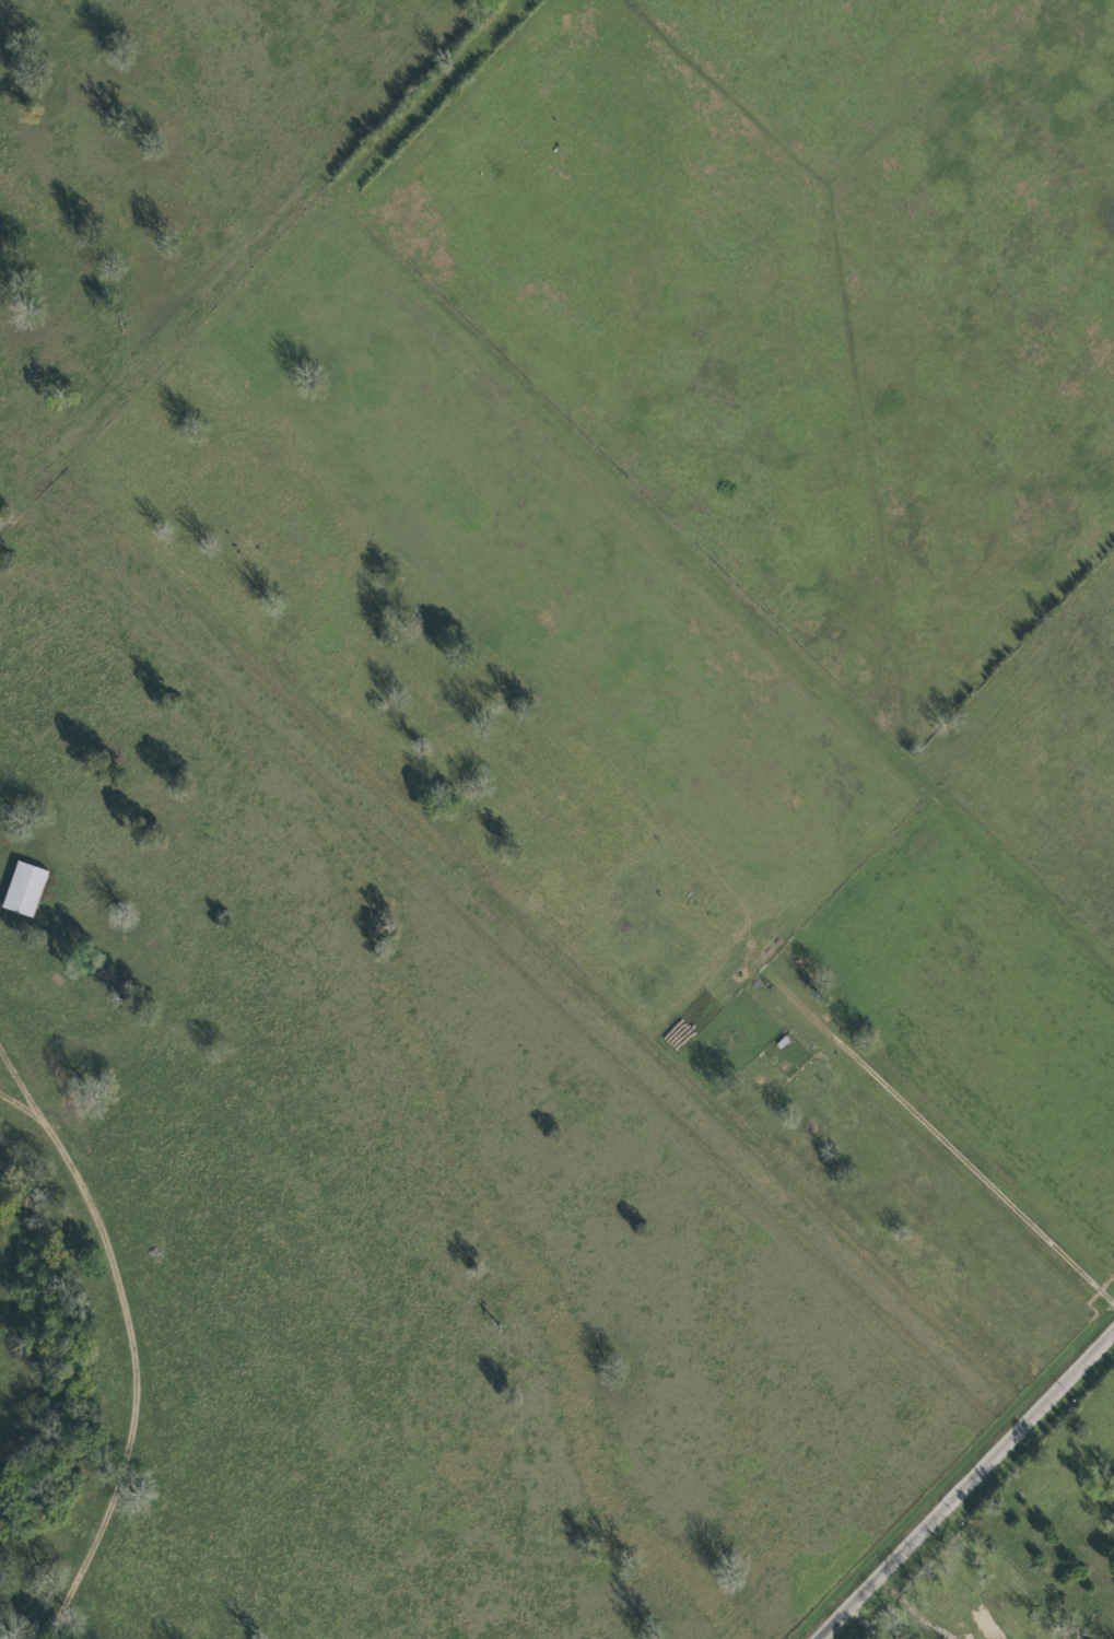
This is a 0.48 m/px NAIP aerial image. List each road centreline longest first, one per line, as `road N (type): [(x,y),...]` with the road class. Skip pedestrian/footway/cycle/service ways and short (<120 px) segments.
road 1 (track): [(47,1638),(119,1474),(133,1368),(95,1222),(0,1058)]
road 2 (residential): [(815,1638),(1113,1332)]

